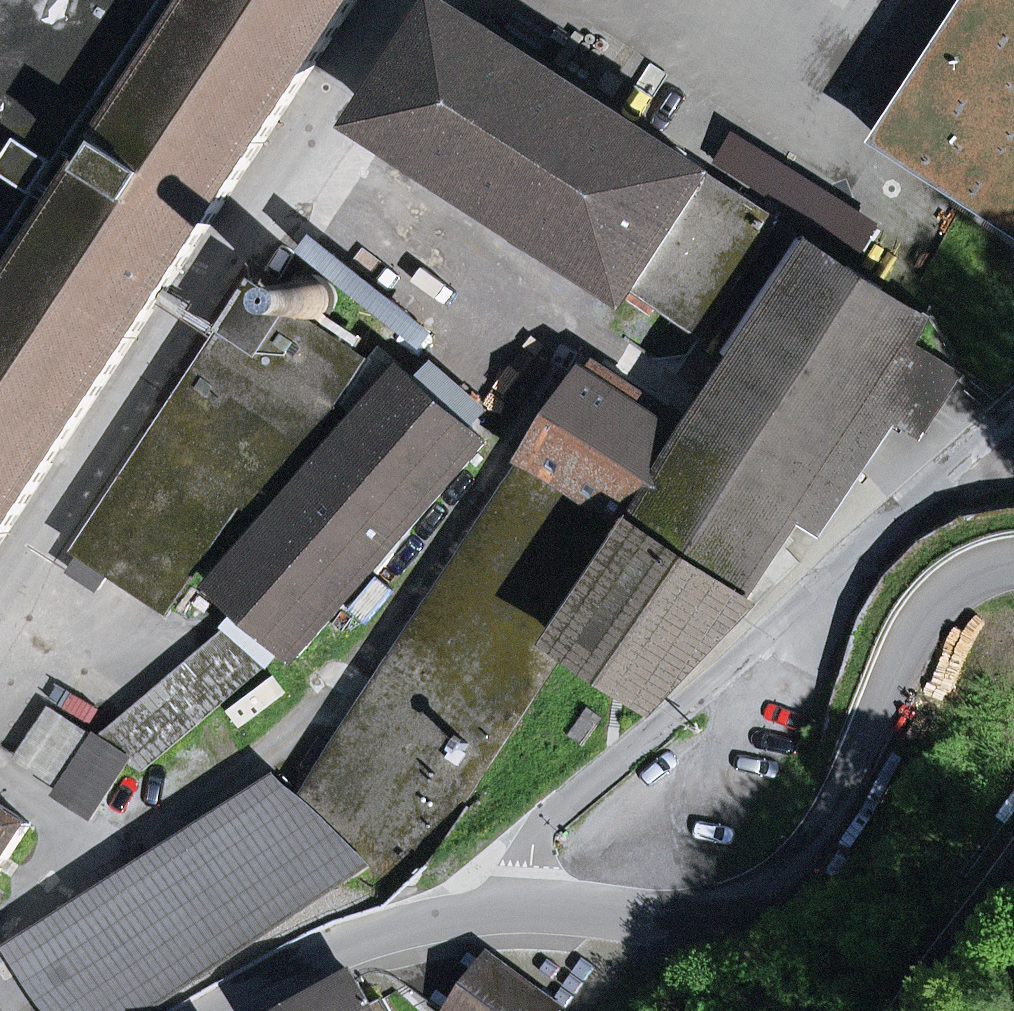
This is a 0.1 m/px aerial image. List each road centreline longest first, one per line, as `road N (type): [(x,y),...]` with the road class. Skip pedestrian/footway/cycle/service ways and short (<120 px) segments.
road 1 (residential): [(1013,413),(532,838),(509,907)]
road 2 (tertiary): [(509,907),(648,923),(720,912),(771,885),(809,848),(910,637),(938,594),(977,567),(1013,561)]
road 3 (tertiary): [(216,1010),(316,956),(412,918),(509,907)]
road 4 (tertiary): [(1013,873),(904,1010)]

